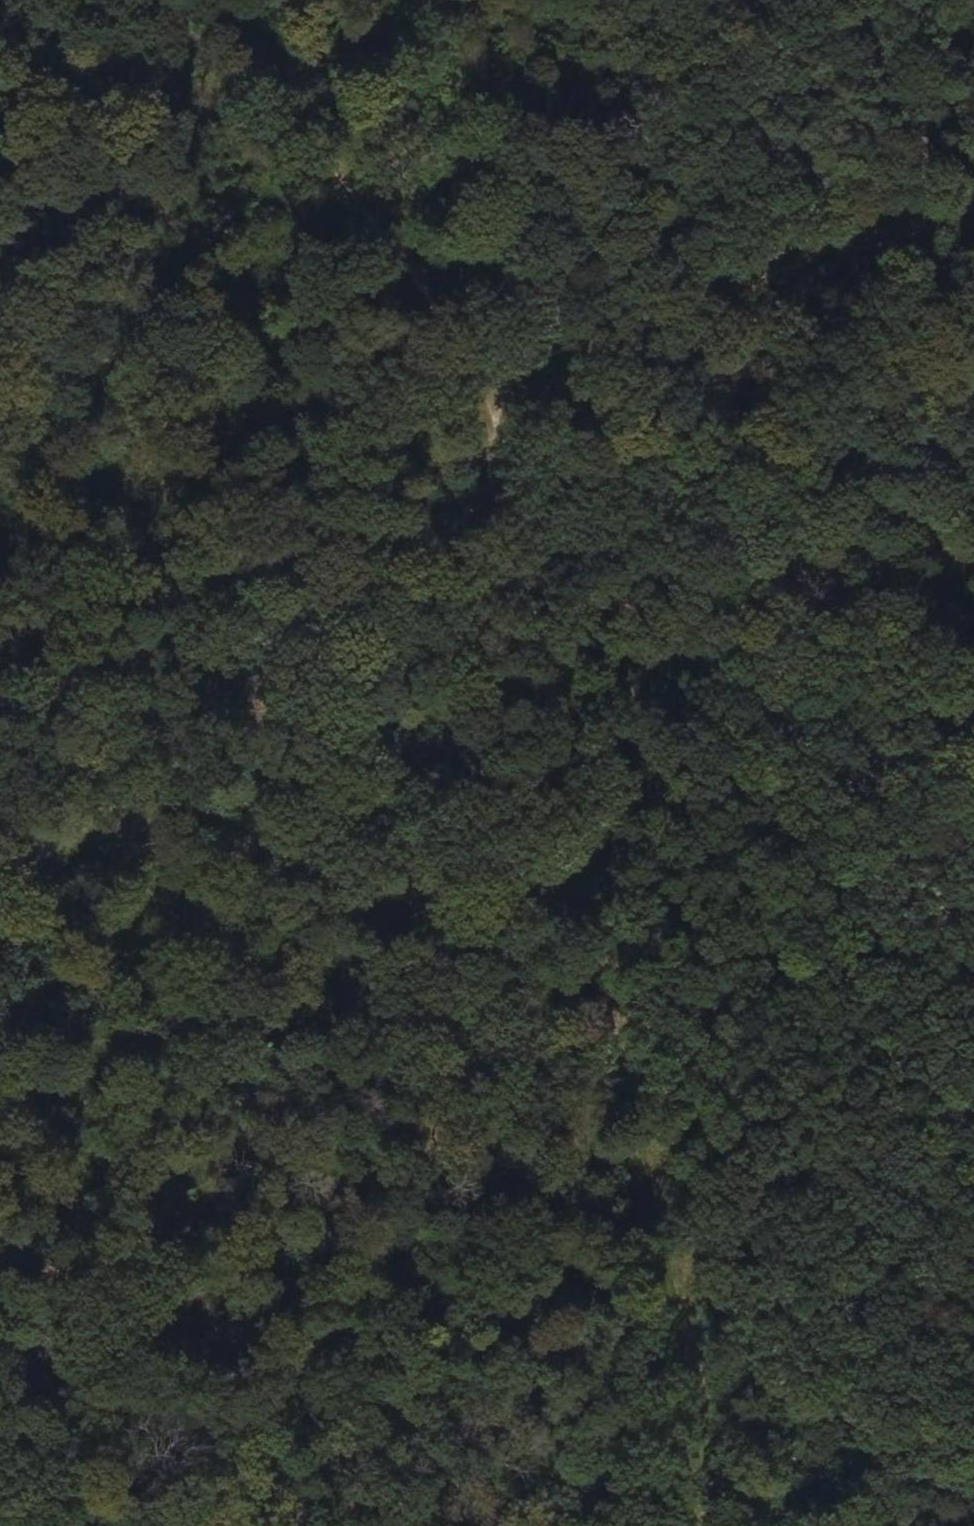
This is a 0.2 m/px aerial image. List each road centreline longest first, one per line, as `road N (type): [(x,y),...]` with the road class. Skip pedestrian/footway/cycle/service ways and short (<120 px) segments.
road 1 (track): [(220,0),(411,259),(479,382),(704,1525)]
road 2 (track): [(479,382),(973,207)]

